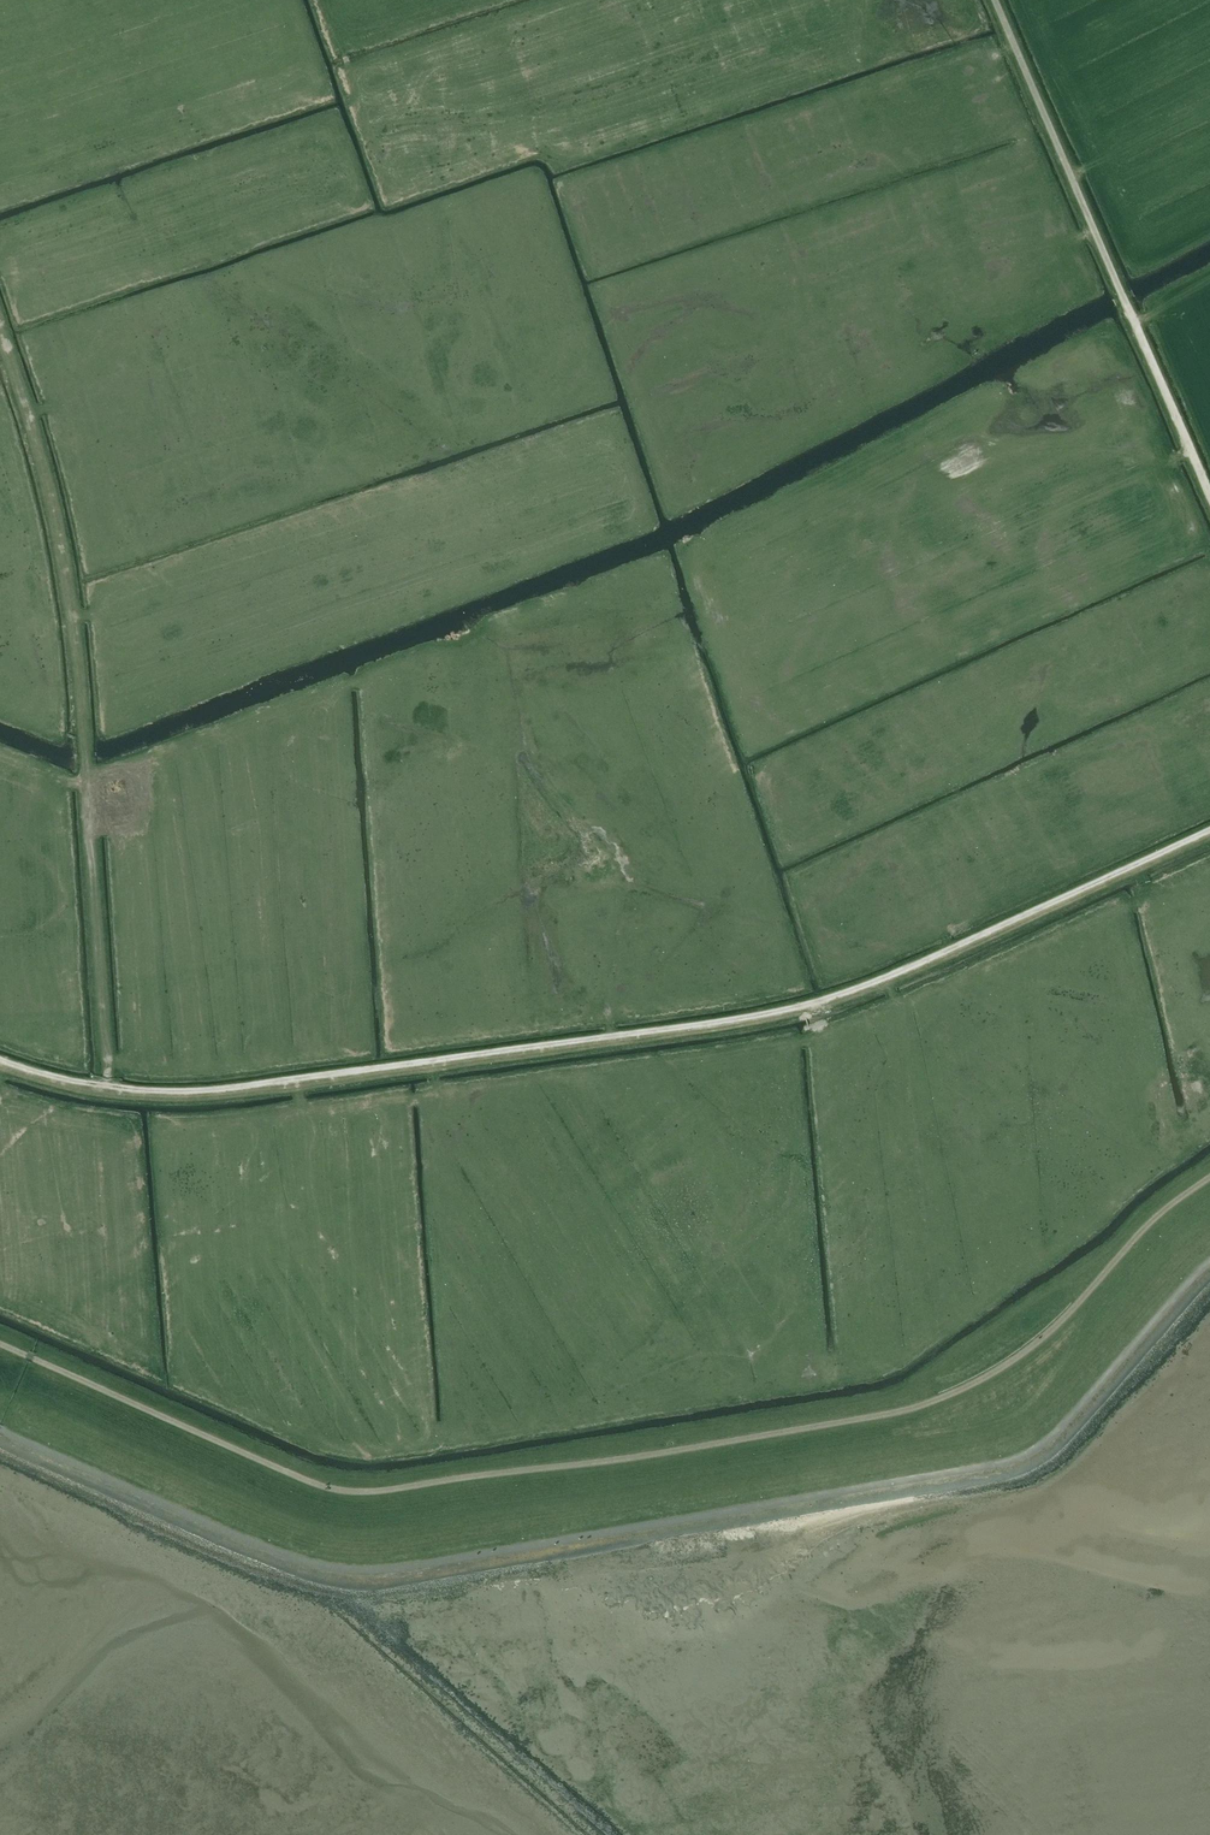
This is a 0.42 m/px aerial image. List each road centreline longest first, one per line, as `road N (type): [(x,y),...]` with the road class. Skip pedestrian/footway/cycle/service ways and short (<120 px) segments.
road 1 (track): [(108,1087),(72,603),(50,488),(0,330)]
road 2 (unclassified): [(1128,309),(995,0)]
road 3 (track): [(1128,309),(1209,498)]

